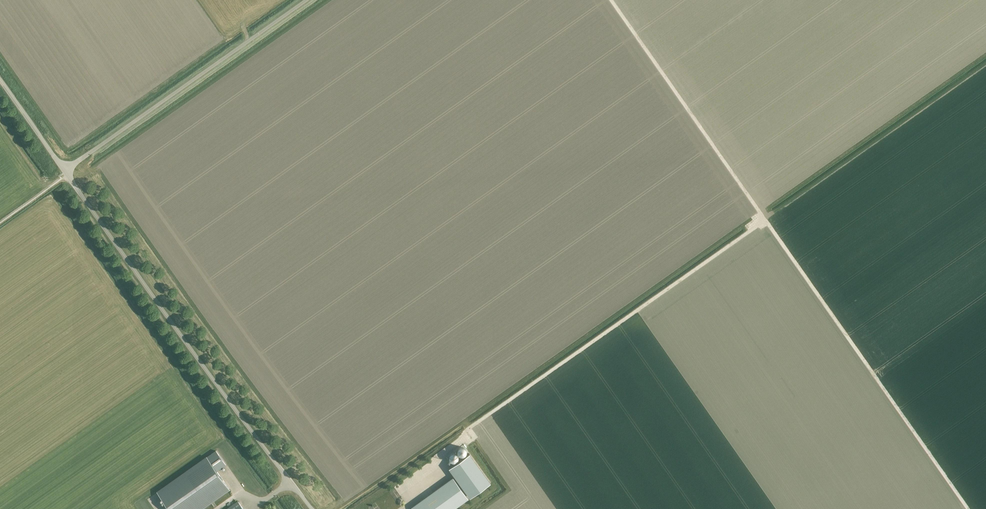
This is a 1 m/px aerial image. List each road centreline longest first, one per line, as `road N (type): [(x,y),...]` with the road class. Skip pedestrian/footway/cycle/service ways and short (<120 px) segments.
road 1 (track): [(611,0),(968,508)]
road 2 (tertiary): [(65,170),(312,508)]
road 3 (track): [(471,427),(766,221)]
road 4 (unclassified): [(65,170),(307,0)]

